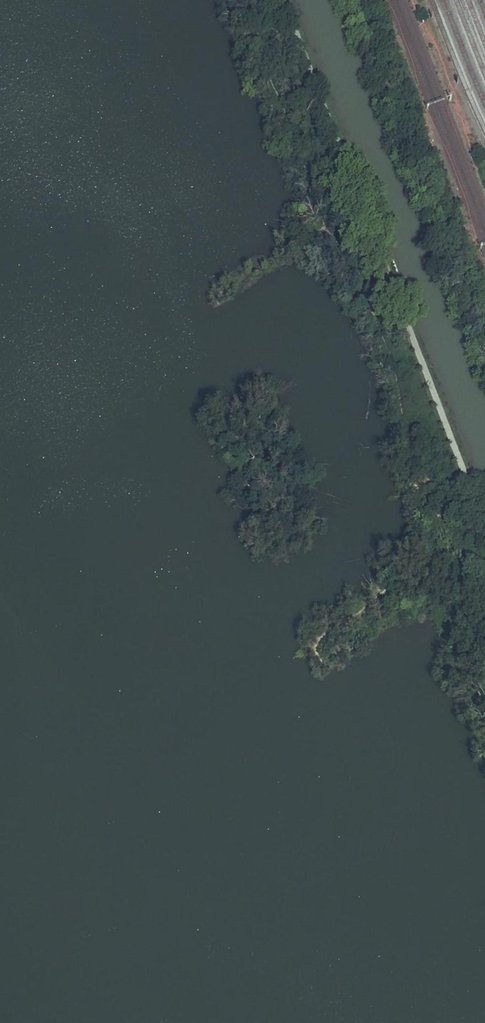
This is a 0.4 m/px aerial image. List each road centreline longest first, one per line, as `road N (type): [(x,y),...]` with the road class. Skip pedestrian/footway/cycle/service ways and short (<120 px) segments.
road 1 (track): [(484,340),(359,0)]

